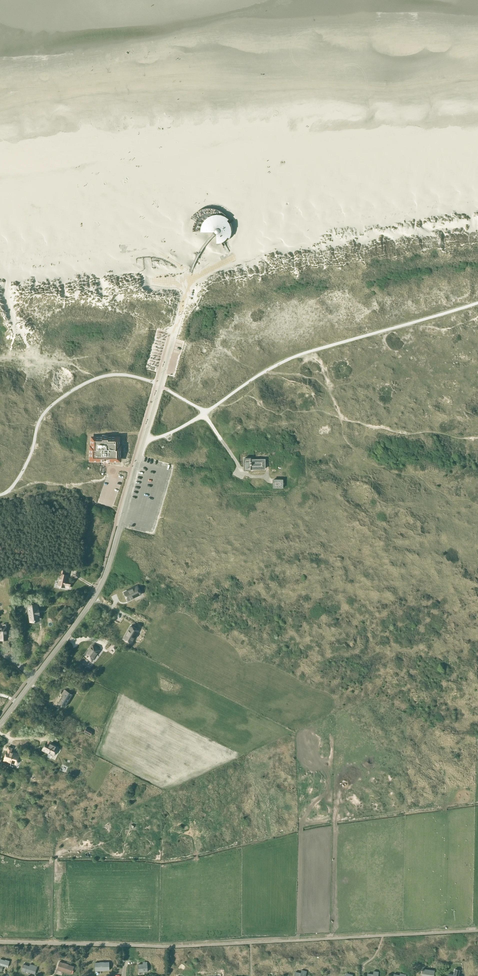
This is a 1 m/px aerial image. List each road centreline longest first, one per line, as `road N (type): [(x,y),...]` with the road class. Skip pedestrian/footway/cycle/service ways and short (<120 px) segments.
road 1 (unclassified): [(35,678),(99,587),(138,466)]
road 2 (unclassified): [(124,946),(0,944)]

